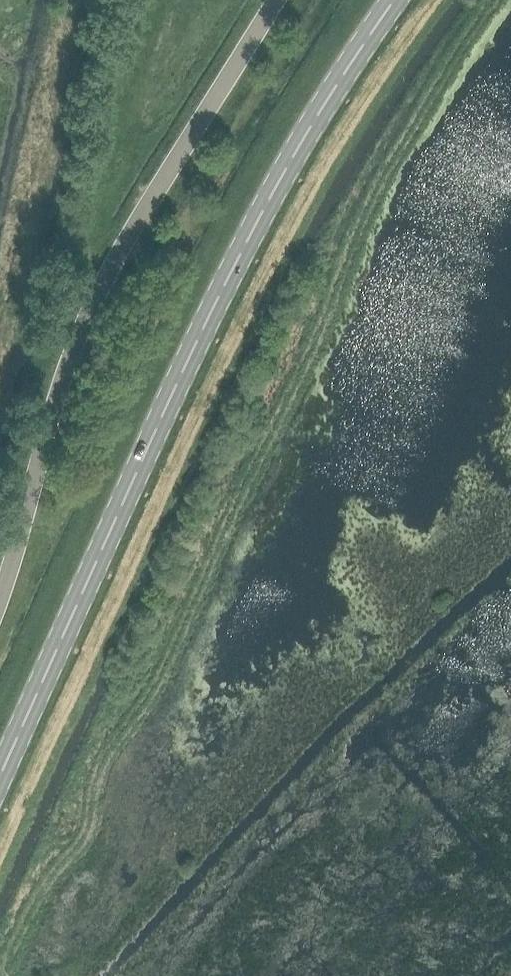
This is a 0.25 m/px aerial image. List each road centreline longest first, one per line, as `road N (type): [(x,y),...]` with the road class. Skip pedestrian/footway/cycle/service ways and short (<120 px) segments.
road 1 (secondary): [(0,778),(247,229),(396,0)]
road 2 (unclassified): [(0,595),(91,293),(275,0)]

